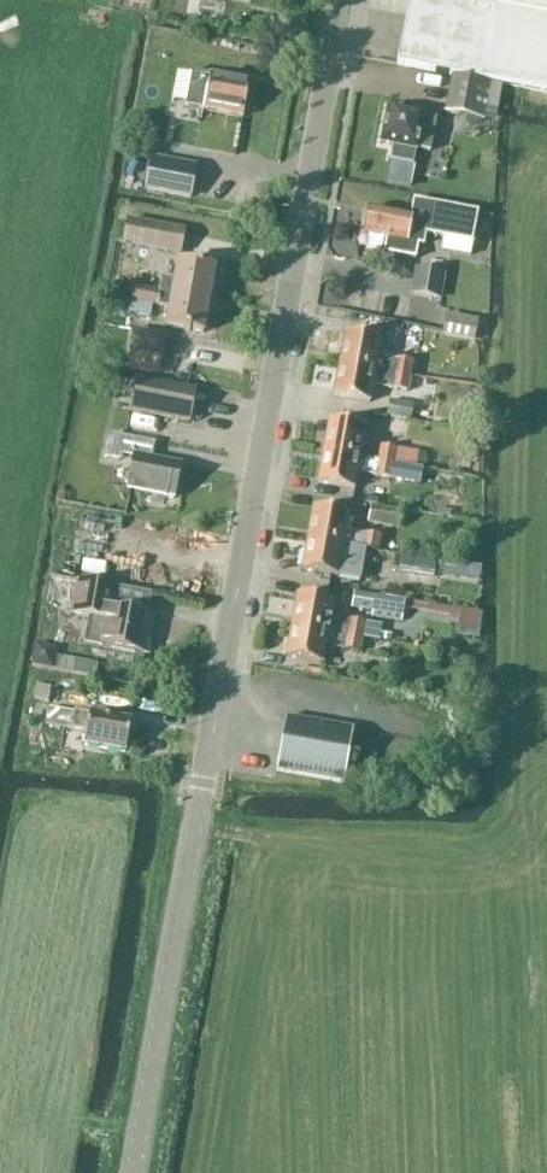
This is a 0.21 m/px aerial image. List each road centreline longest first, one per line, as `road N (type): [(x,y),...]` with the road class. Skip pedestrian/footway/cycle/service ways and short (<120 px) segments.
road 1 (tertiary): [(130,1172),(340,0)]

